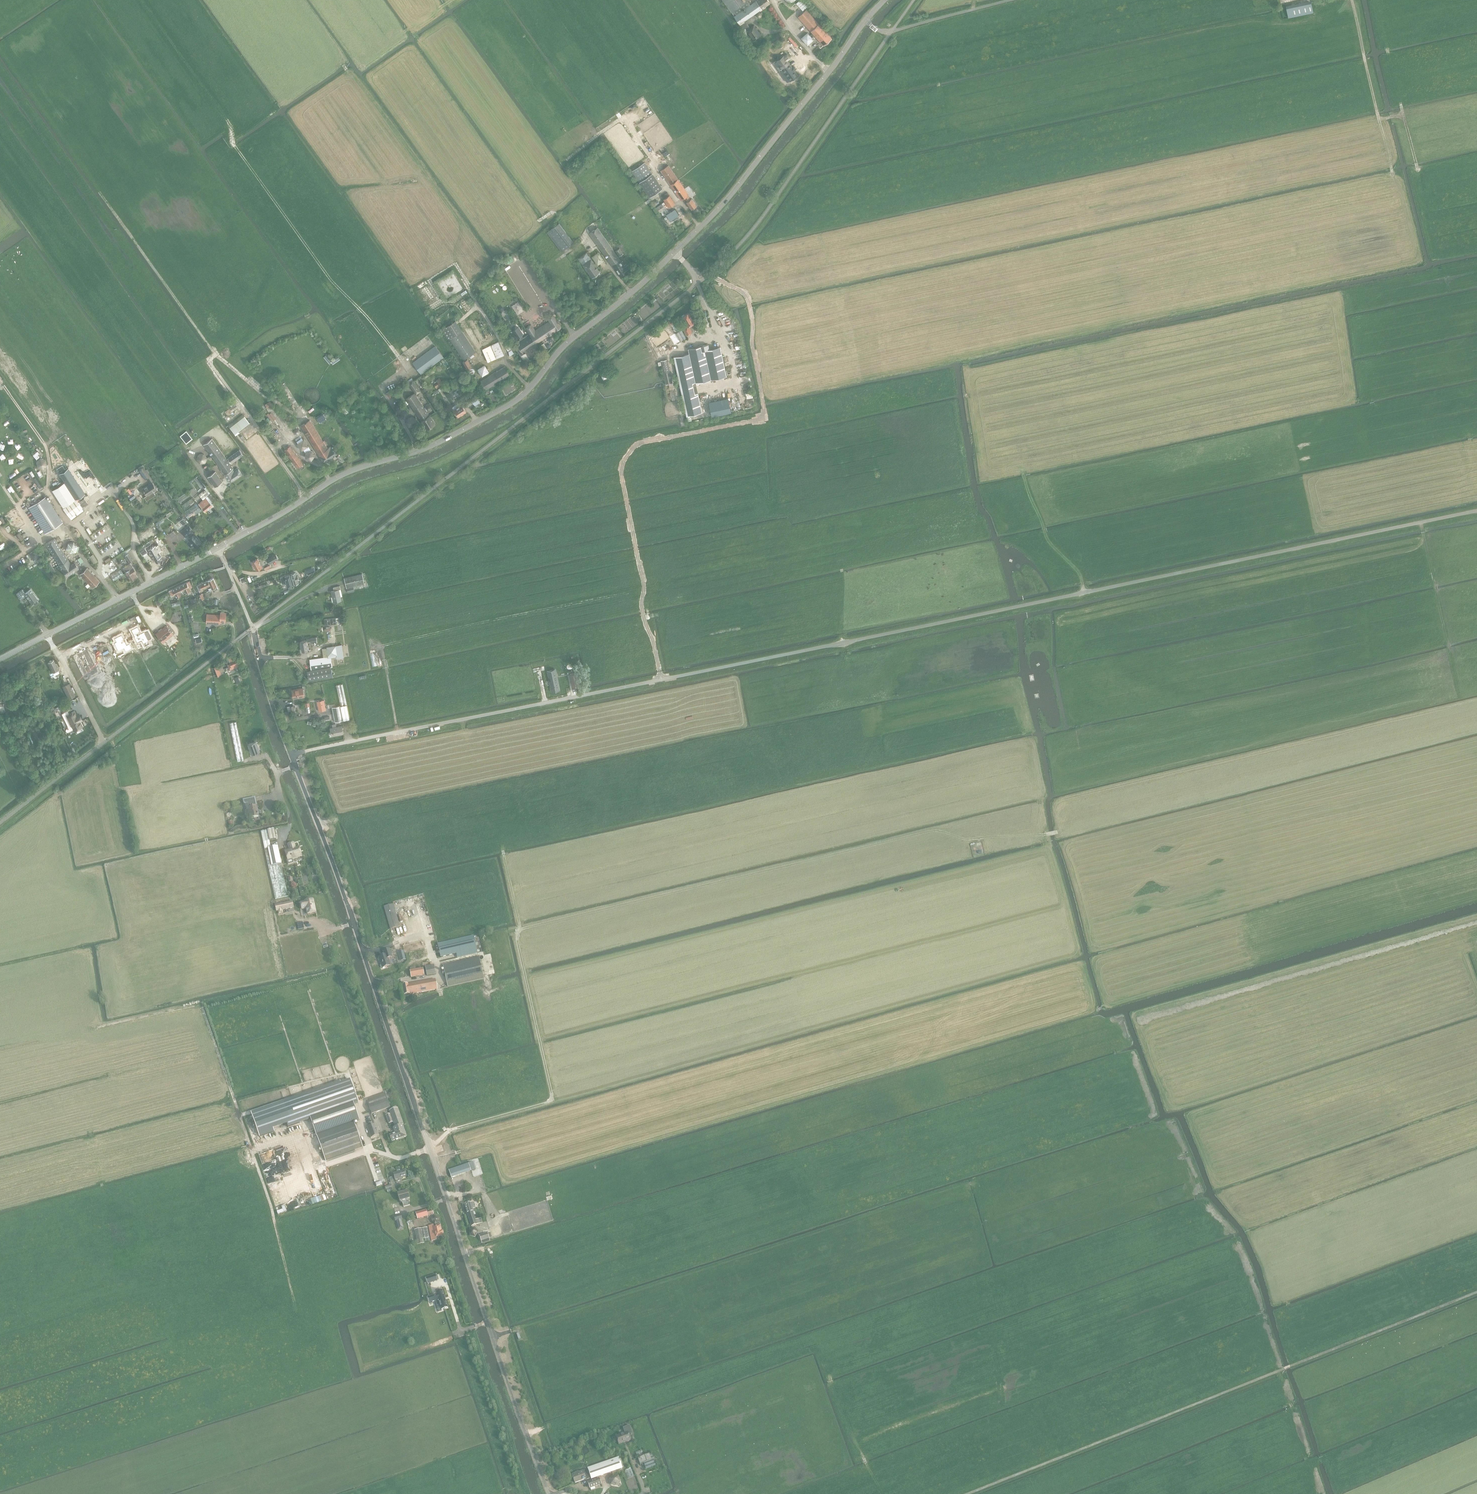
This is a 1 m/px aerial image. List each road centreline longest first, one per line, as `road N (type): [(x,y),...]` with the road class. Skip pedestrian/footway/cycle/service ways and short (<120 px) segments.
road 1 (unclassified): [(291,755),(1476,510)]
road 2 (secondary): [(217,549),(335,477),(418,451),(525,394),(563,346),(725,202),(885,0)]
road 3 (unclassified): [(547,1493),(291,755)]
road 4 (track): [(432,1160),(489,1147),(515,1181),(1109,1006)]
road 5 (track): [(516,930),(928,832),(966,839),(1058,831)]
road 6 (track): [(503,850),(552,1096),(450,1131),(429,1149)]
road 7 (track): [(628,593),(381,647),(398,733)]
road 8 (track): [(409,371),(329,279),(235,146),(214,102)]
road 9 (track): [(243,410),(208,360),(216,354),(100,192)]
road 10 (track): [(1283,1369),(1476,1292)]
road 11 (secondary): [(46,635),(217,549)]
road 12 (track): [(1023,469),(1045,536),(1084,593)]
road 13 (track): [(1450,656),(1420,522)]
road 14 (unclassified): [(291,755),(252,629)]
road 15 (track): [(1280,1371),(1320,1493)]
road 16 (track): [(1351,0),(1378,120)]
road 17 (track): [(47,490),(47,449),(0,382)]
road 18 (unclassified): [(46,635),(104,743)]

